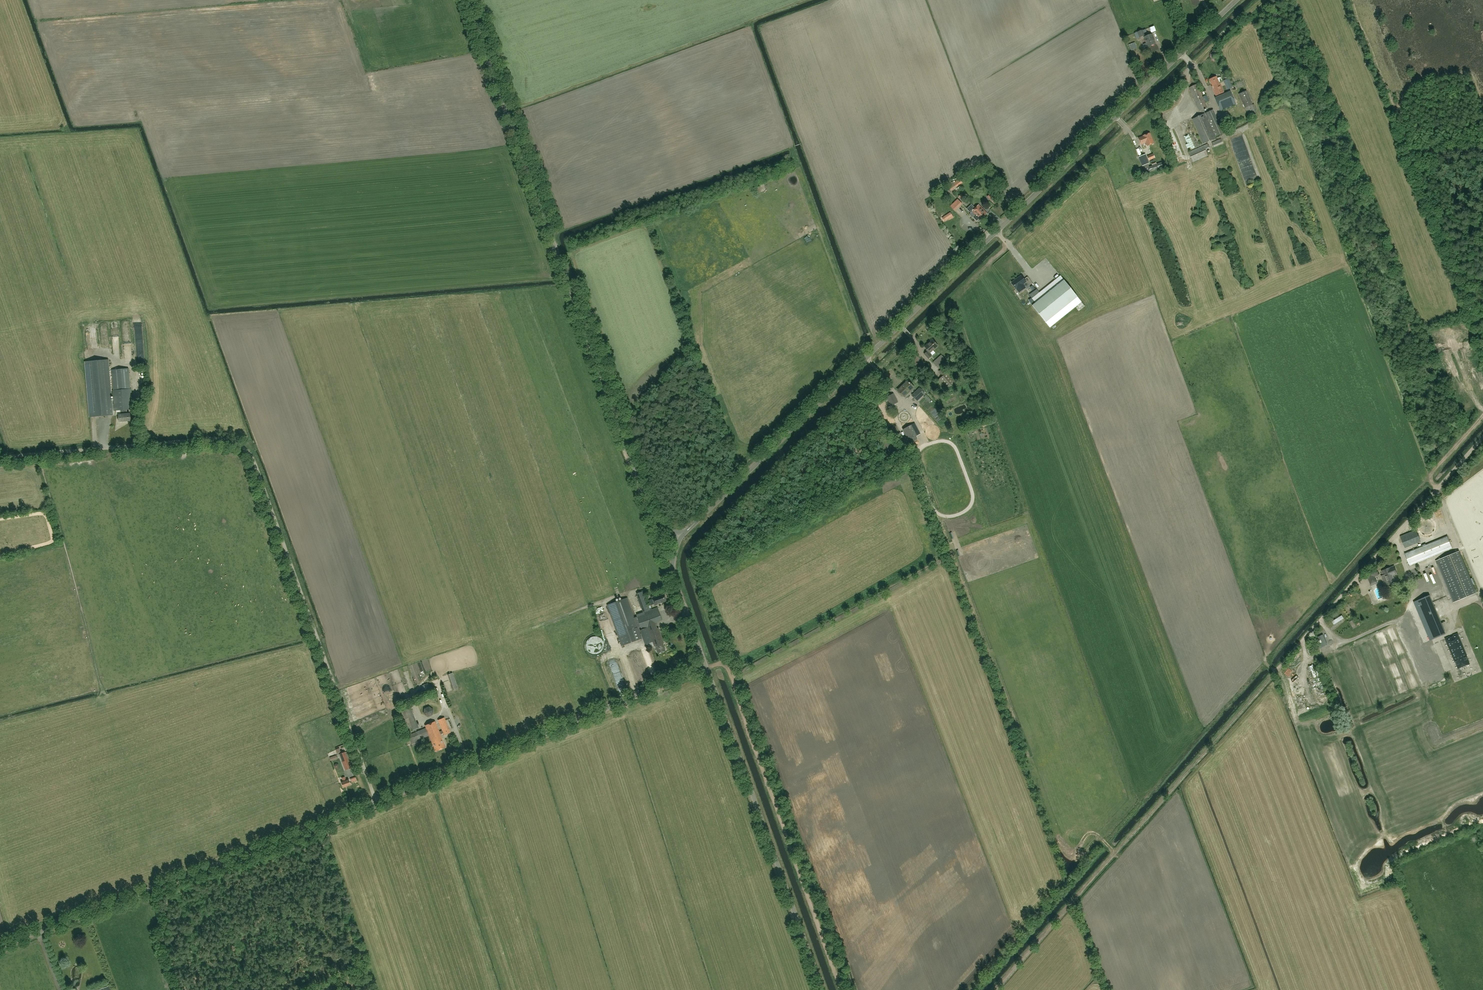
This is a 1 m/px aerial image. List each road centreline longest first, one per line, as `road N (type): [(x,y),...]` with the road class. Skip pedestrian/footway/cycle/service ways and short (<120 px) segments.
road 1 (track): [(1193,65),(696,547),(693,574),(727,665)]
road 2 (unclassified): [(680,536),(1235,0)]
road 3 (track): [(993,989),(1437,488)]
road 4 (unclassified): [(377,802),(248,448),(226,438),(0,456)]
road 5 (unclassified): [(680,536),(650,514),(465,0)]
road 6 (unclassified): [(0,947),(377,802)]
road 7 (track): [(841,989),(727,665),(707,668)]
road 8 (unclassified): [(377,802),(707,668)]
road 9 (unclassified): [(822,989),(707,668)]
road 10 (track): [(1411,157),(1458,274),(1482,281)]
road 11 (unclassified): [(707,668),(676,576),(680,536)]

